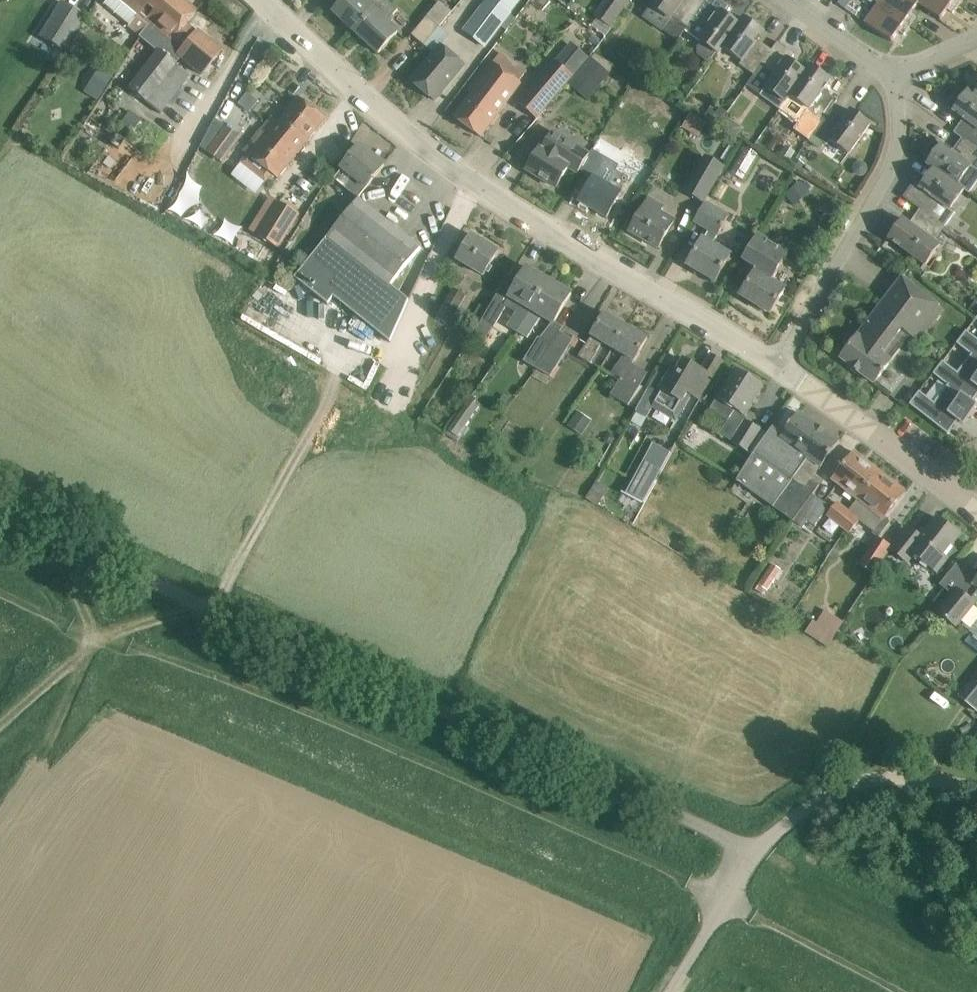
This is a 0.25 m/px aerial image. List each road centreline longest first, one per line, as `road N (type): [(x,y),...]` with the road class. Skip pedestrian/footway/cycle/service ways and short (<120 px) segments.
road 1 (track): [(0,599),(97,648),(688,882),(892,991)]
road 2 (unclassified): [(755,851),(0,507)]
road 3 (tertiary): [(776,364),(486,196),(368,105),(261,0)]
road 4 (residential): [(895,79),(898,125),(884,175),(776,364)]
road 5 (unclassified): [(755,851),(819,801),(866,782),(976,787)]
road 6 (track): [(202,603),(97,648),(0,730)]
road 7 (tertiary): [(945,483),(776,364)]
road 8 (unclassified): [(669,991),(755,851)]
road 9 (residential): [(779,0),(895,79)]

